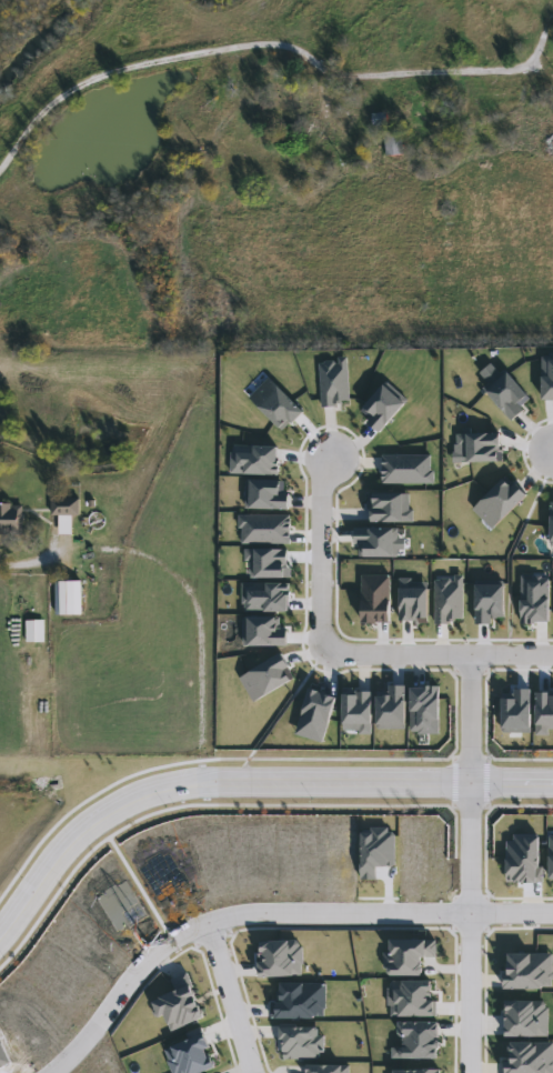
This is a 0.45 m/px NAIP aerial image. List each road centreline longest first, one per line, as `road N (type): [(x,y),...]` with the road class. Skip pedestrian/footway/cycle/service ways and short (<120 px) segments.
road 1 (tertiary): [(552,783),(218,785),(157,793),(72,845),(0,947)]
road 2 (residential): [(552,917),(278,921),(210,931),(171,950),(61,1072)]
road 3 (residential): [(469,655),(476,919)]
road 4 (residential): [(552,655),(349,654),(326,646)]
road 5 (residential): [(326,646),(319,620),(319,492),(330,458)]
road 6 (residential): [(476,919),(471,1072)]
road 7 (residential): [(210,931),(253,1072)]

